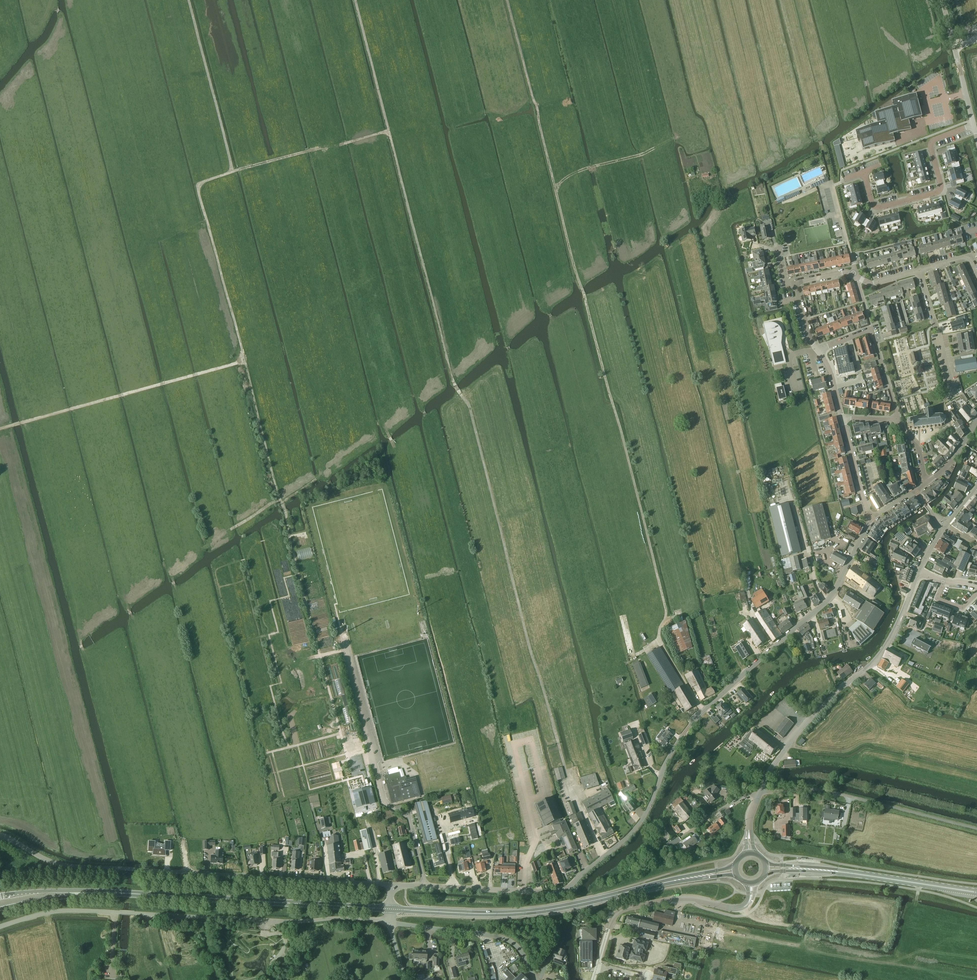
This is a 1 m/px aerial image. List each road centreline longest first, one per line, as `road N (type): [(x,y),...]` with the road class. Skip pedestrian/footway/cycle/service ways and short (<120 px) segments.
road 1 (track): [(370,828),(358,818),(347,781),(354,778),(199,195),(203,182),(233,172),(189,0)]
road 2 (track): [(568,778),(469,404),(451,377),(355,0)]
road 3 (tertiary): [(391,885),(564,890),(642,820),(693,721),(832,595),(871,520)]
road 4 (track): [(666,620),(507,0)]
road 5 (tertiary): [(391,885),(75,866),(0,837)]
road 6 (unclassified): [(0,927),(71,911),(388,921)]
road 7 (primary): [(389,910),(520,914),(735,871)]
road 8 (primary): [(389,910),(92,894)]
road 9 (track): [(0,429),(245,361)]
road 10 (unclassified): [(593,979),(622,911),(676,900),(741,909),(751,884)]
road 11 (unclassified): [(976,829),(828,792),(760,793)]
road 12 (primary): [(976,892),(766,868)]
road 13 (residential): [(973,126),(932,143),(936,194),(877,209),(863,173)]
road 14 (unclassified): [(535,979),(508,939),(388,921)]
road 15 (residential): [(898,420),(871,329),(820,353)]
road 16 (tertiary): [(918,573),(888,643),(838,693)]
road 17 (unclassified): [(973,126),(942,0)]
road 18 (tertiary): [(760,793),(788,745),(838,693)]

